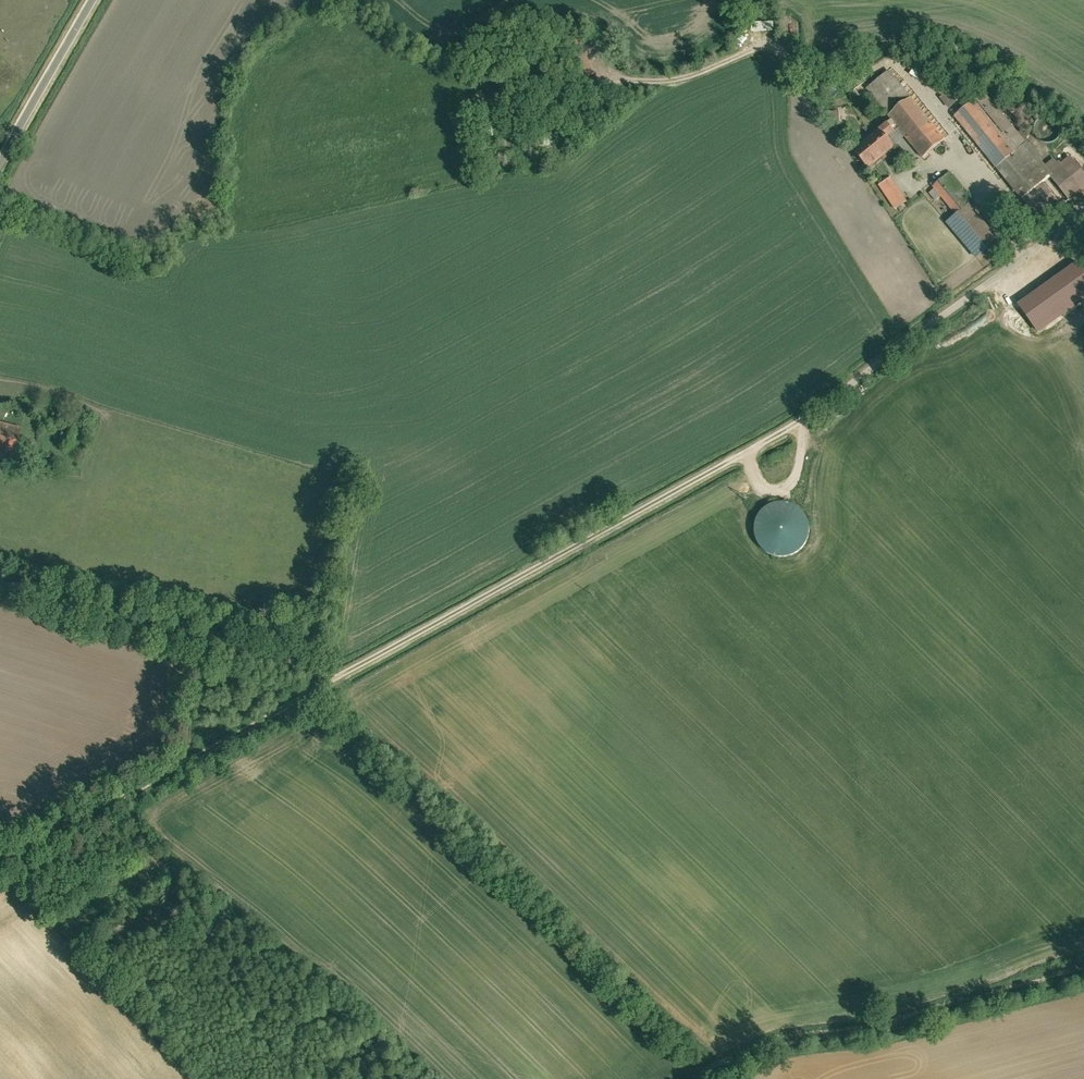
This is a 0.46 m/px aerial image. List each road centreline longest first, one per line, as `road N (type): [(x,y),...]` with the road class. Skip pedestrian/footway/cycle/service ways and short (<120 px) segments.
road 1 (track): [(814,411),(0,864)]
road 2 (track): [(0,582),(336,678)]
road 3 (unclassified): [(1083,216),(814,411)]
road 4 (track): [(798,86),(779,48),(767,47),(671,82),(612,79)]
road 5 (unclassified): [(92,0),(0,167)]

